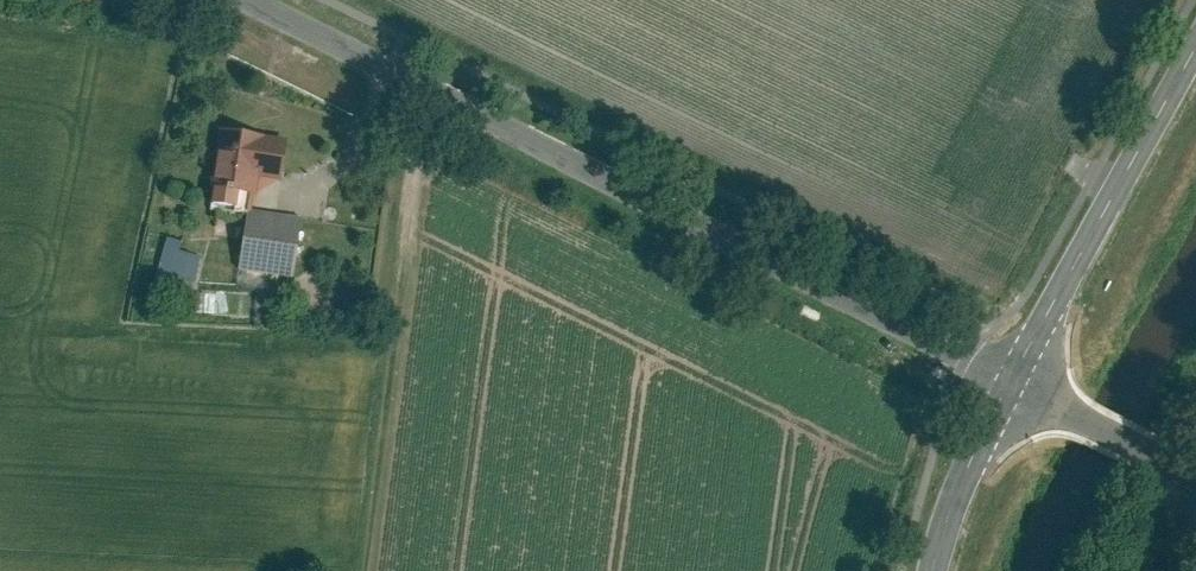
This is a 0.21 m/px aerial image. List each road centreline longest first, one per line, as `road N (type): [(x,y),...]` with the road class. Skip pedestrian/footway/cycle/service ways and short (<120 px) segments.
road 1 (tertiary): [(248,0),(1005,381)]
road 2 (track): [(405,77),(340,570)]
road 3 (tertiary): [(1005,381),(1195,43)]
road 4 (tertiary): [(929,570),(951,498),(1005,381)]
road 5 (tertiary): [(1172,462),(1005,381)]

